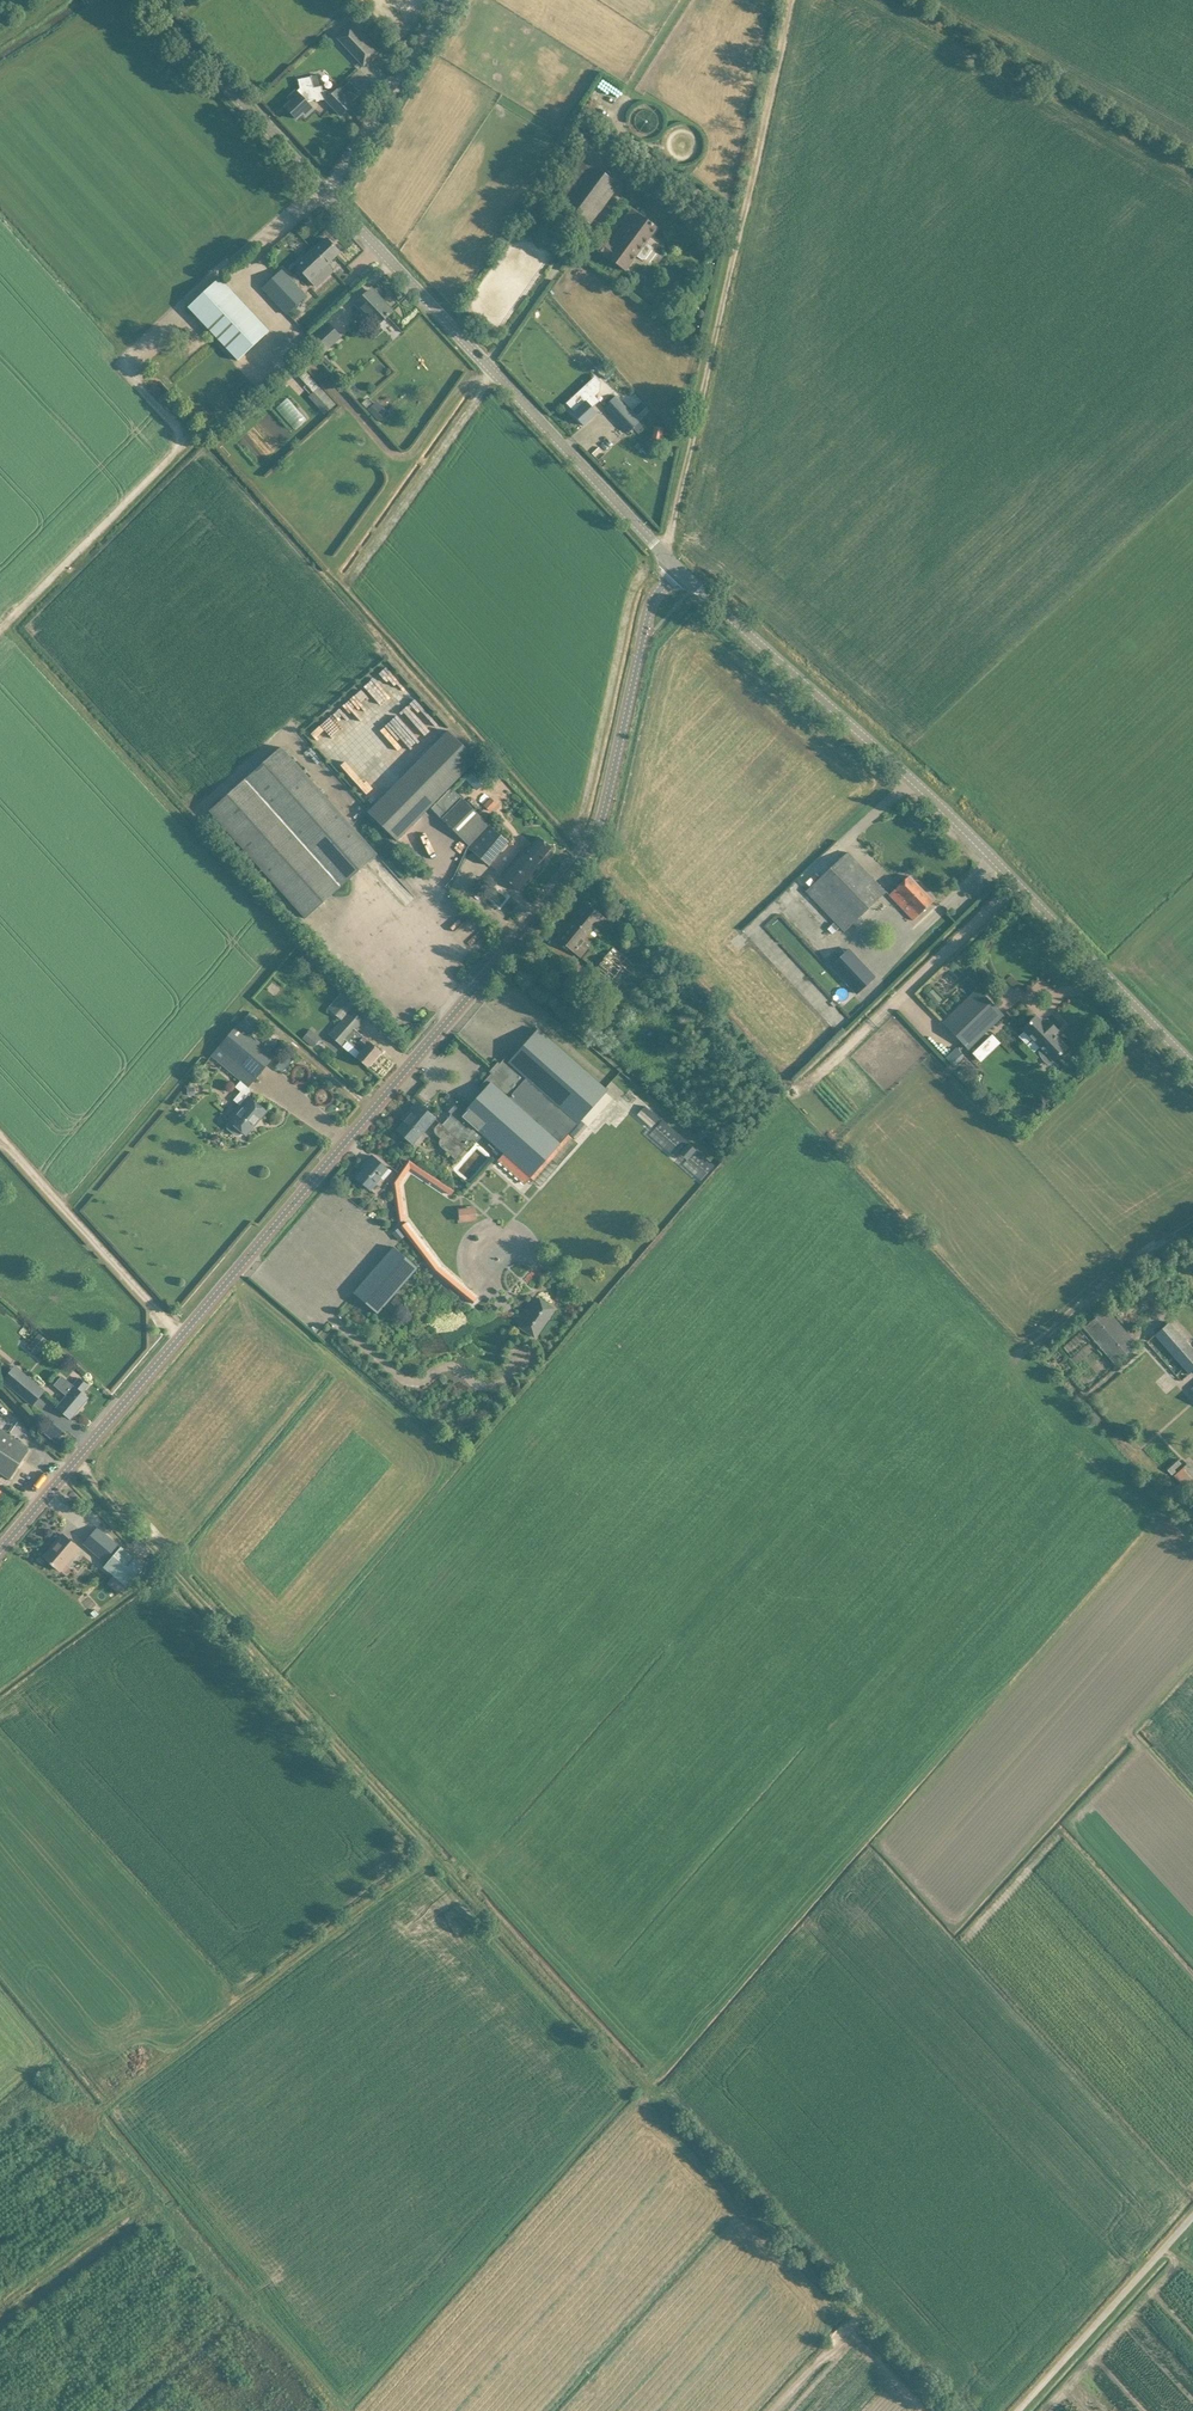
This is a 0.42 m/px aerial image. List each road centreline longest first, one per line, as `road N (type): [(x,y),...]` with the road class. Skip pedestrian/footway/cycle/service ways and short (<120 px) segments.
road 1 (track): [(74,1463),(941,2410)]
road 2 (unclassified): [(0,1550),(586,850),(601,821),(651,597),(674,566)]
road 3 (tertiary): [(1192,1066),(896,757),(674,566)]
road 4 (track): [(664,556),(790,0)]
road 5 (tertiary): [(674,566),(329,197)]
road 6 (track): [(911,0),(1192,161)]
road 7 (tertiary): [(329,197),(142,0)]
road 8 (unclassified): [(1018,2410),(1192,2216)]
road 9 (unclassified): [(329,197),(453,0)]

